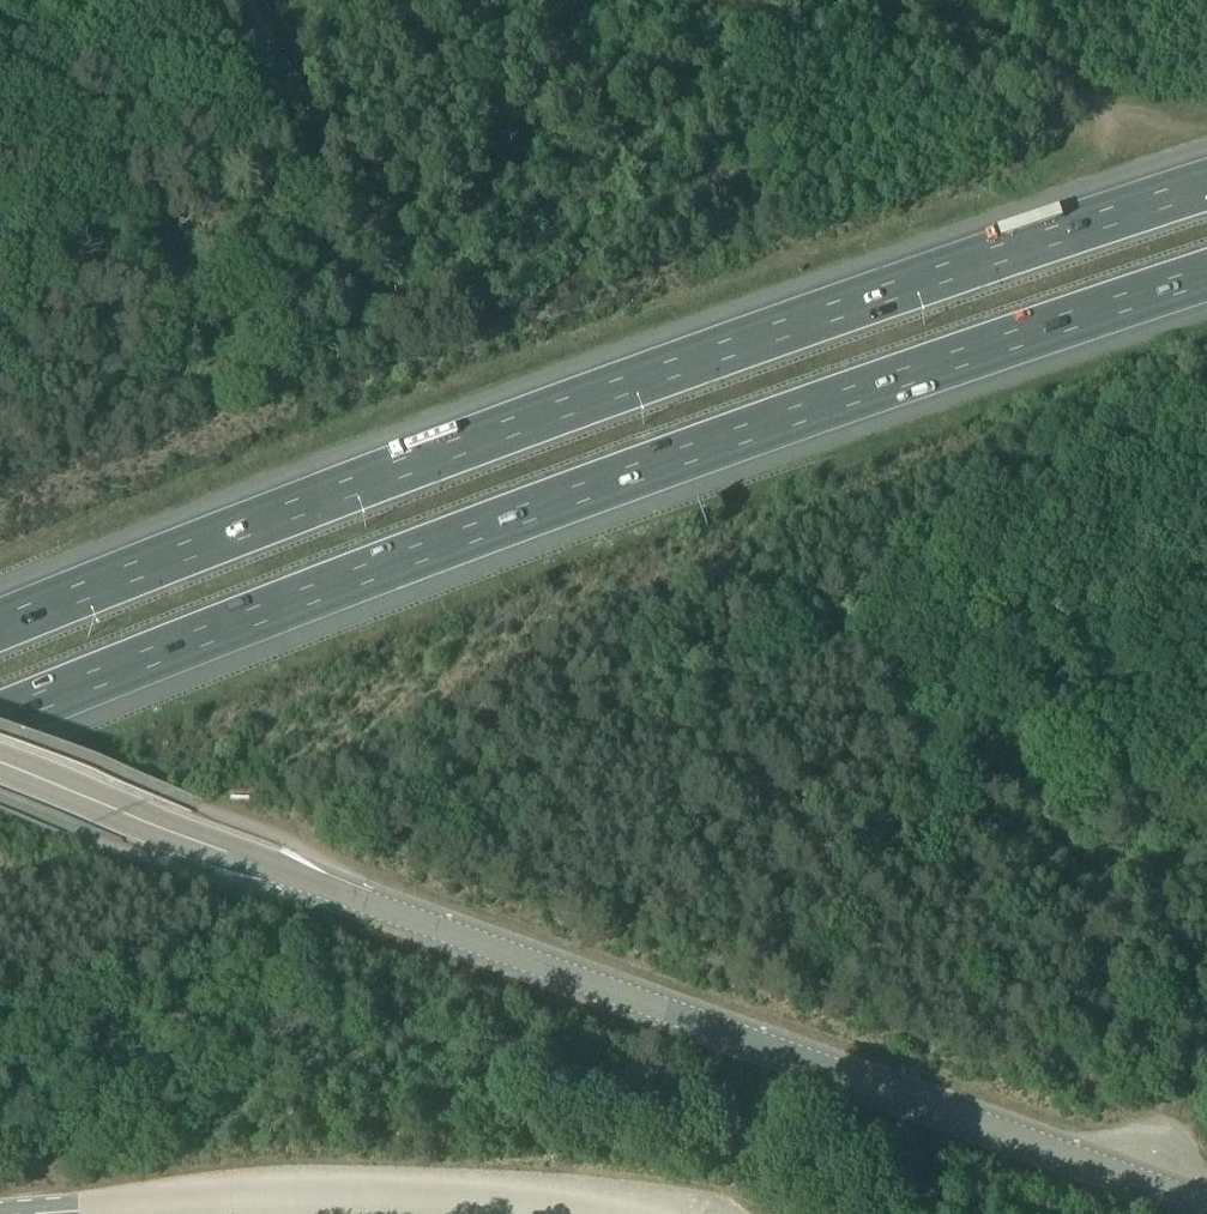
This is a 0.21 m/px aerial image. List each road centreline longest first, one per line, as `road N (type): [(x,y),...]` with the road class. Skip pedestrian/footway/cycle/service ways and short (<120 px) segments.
road 1 (motorway): [(1206,187),(918,282),(438,458),(0,629)]
road 2 (motorway): [(0,718),(460,538),(1206,277)]
road 3 (tertiary): [(1206,1206),(0,770)]

